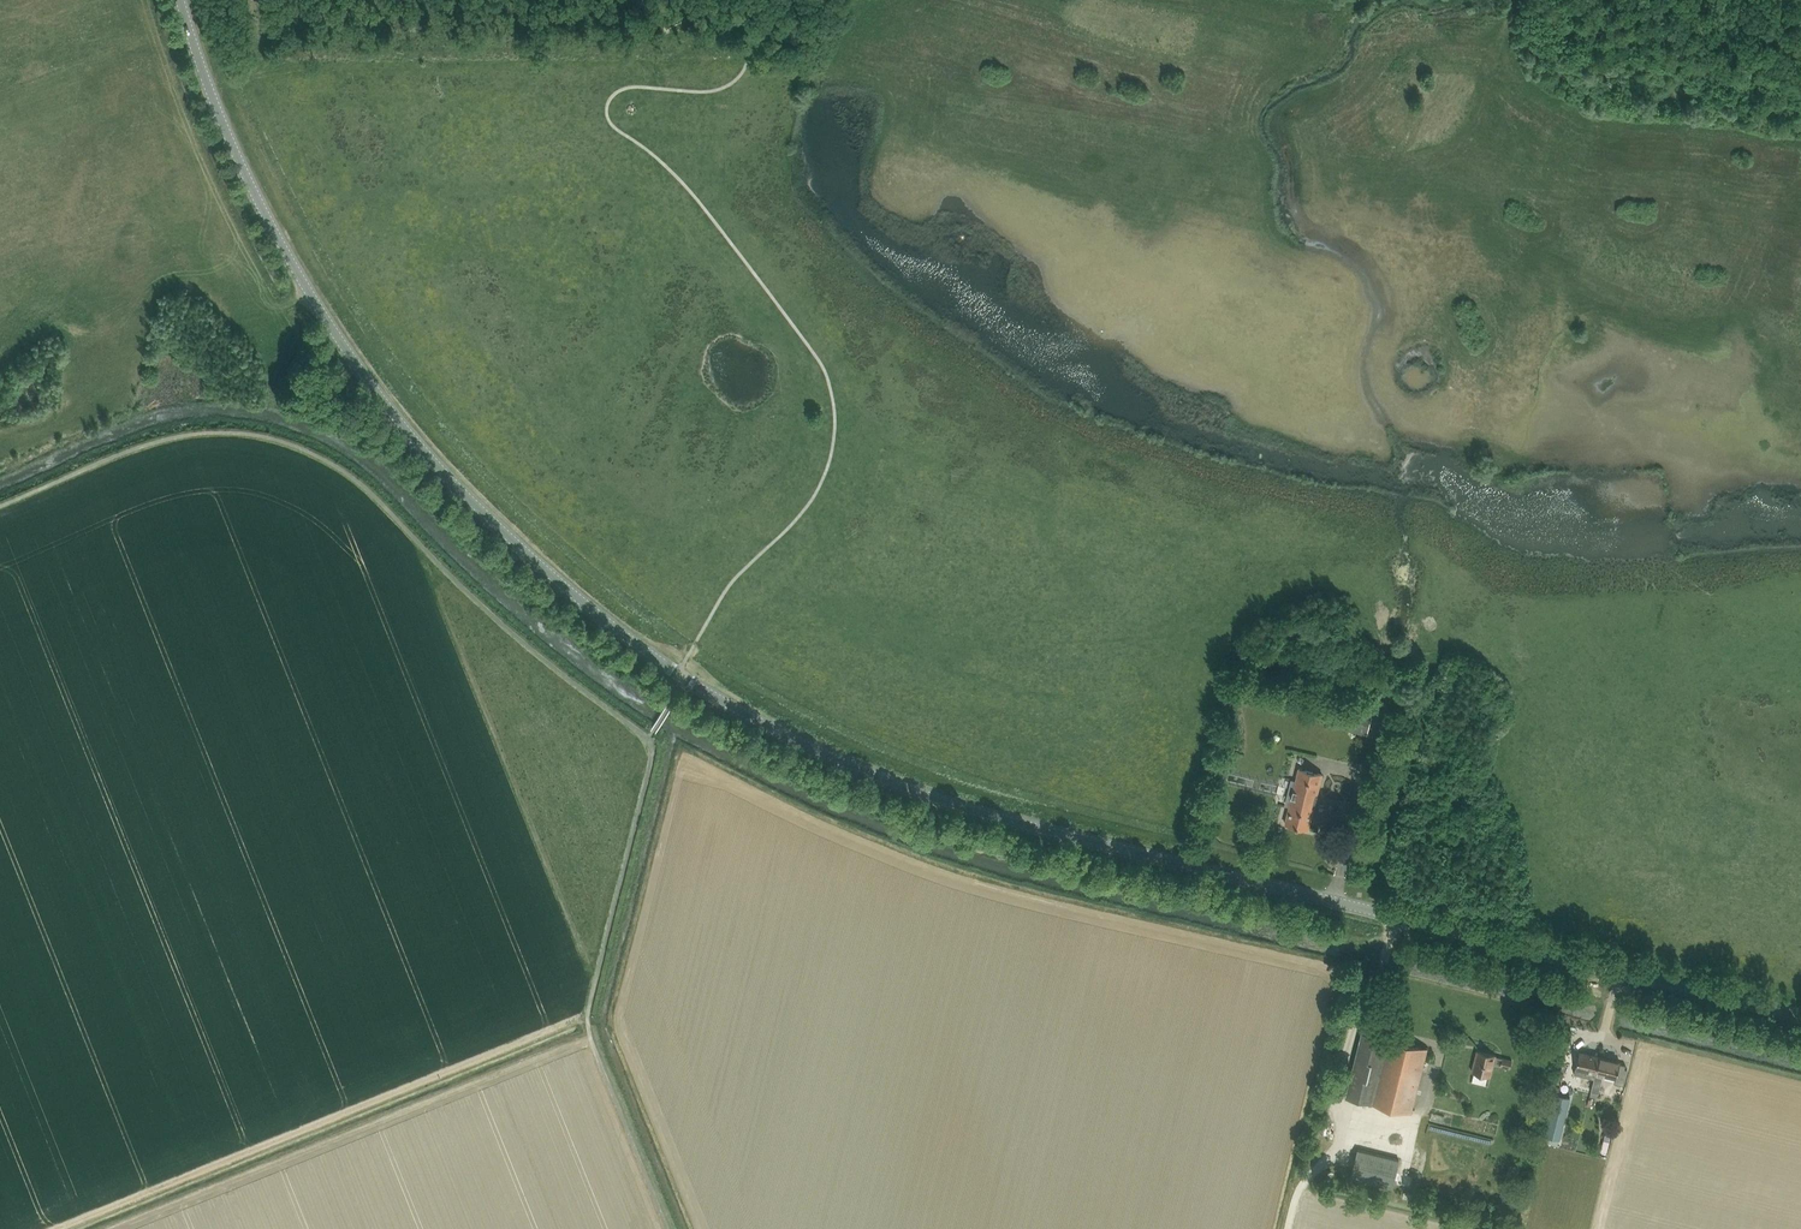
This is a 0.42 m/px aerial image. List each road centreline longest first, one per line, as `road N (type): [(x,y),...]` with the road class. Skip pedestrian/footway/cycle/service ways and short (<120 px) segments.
road 1 (tertiary): [(1800,1017),(981,813),(836,759),(697,686),(538,564),(384,402),(254,192),(180,0)]

